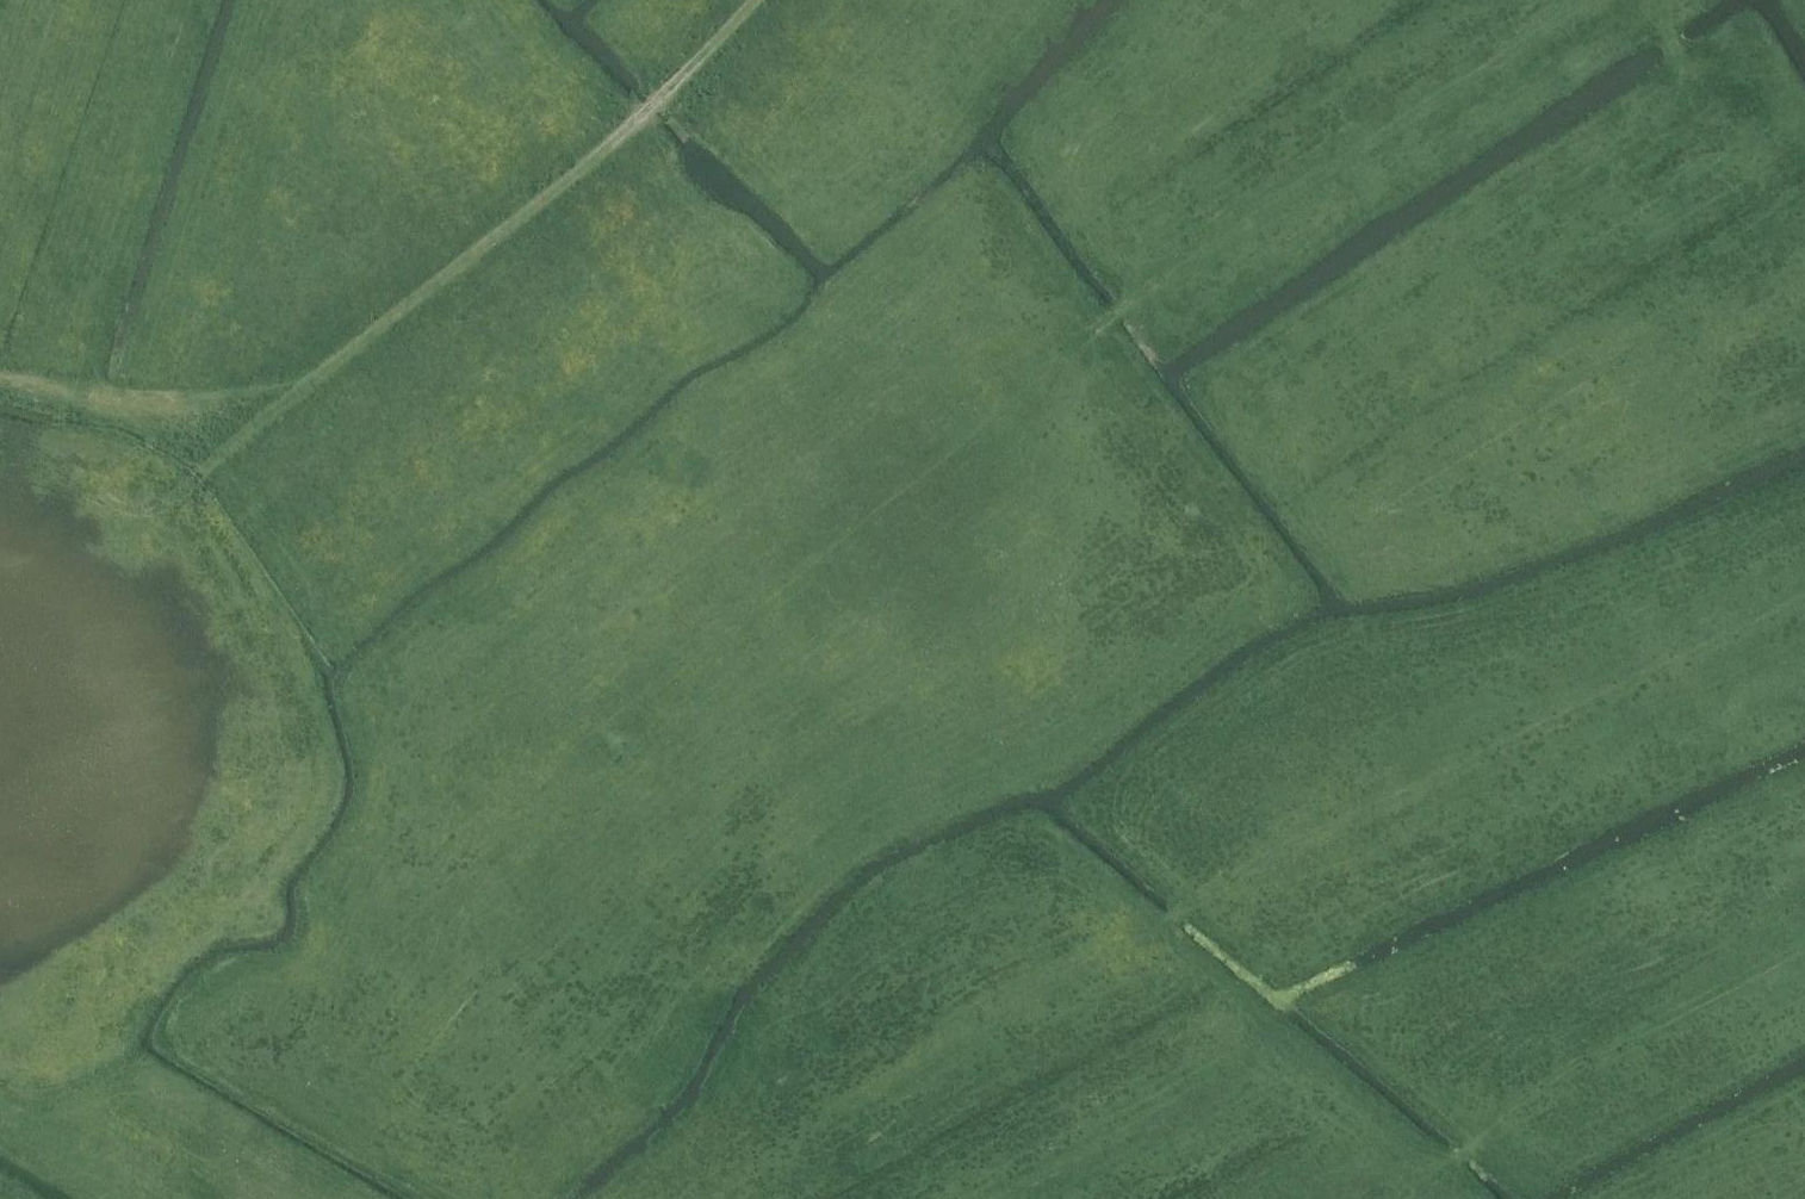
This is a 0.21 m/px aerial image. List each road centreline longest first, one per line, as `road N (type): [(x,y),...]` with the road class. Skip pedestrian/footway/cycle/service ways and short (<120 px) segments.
road 1 (track): [(309,382),(654,109),(758,0)]
road 2 (track): [(0,385),(211,404),(309,382),(187,491)]

